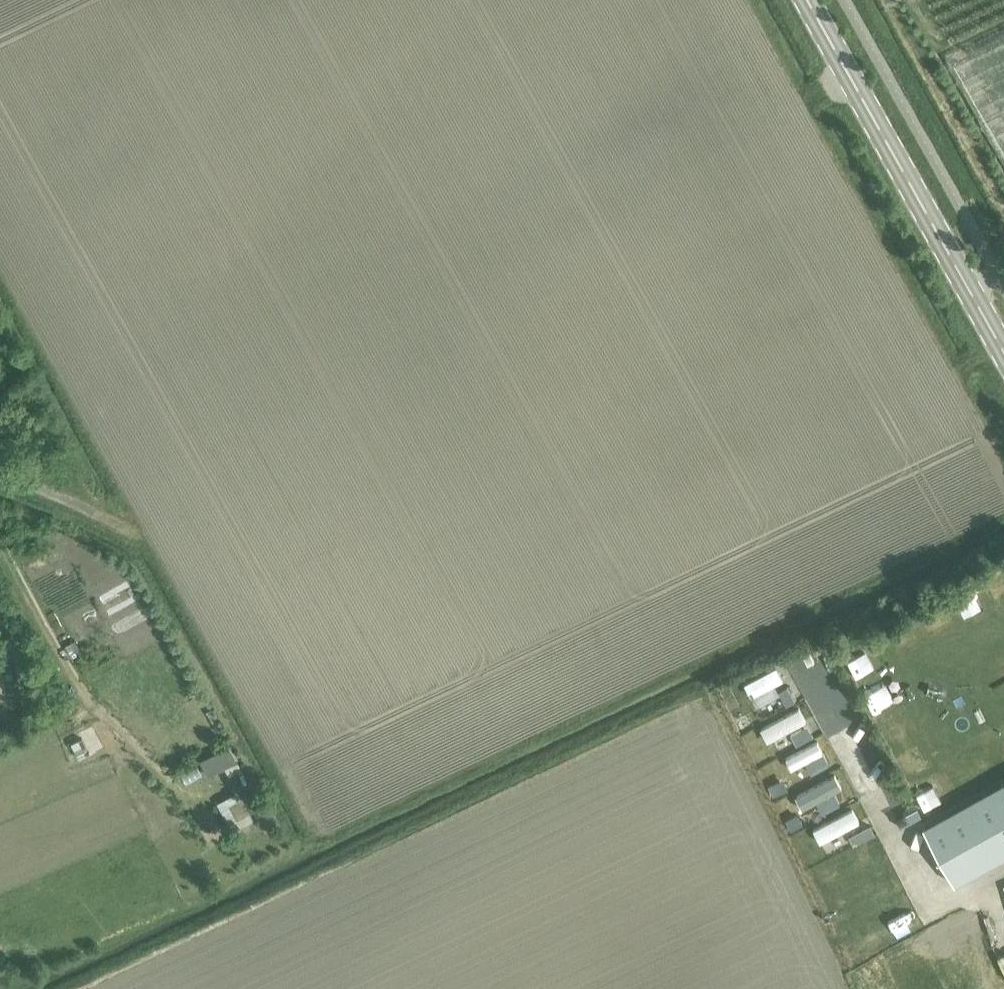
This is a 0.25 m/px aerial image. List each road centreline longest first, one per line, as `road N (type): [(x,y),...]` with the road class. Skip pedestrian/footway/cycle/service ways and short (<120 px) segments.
road 1 (secondary): [(1003,353),(806,0)]
road 2 (track): [(0,542),(93,713)]
road 3 (track): [(13,480),(128,528)]

